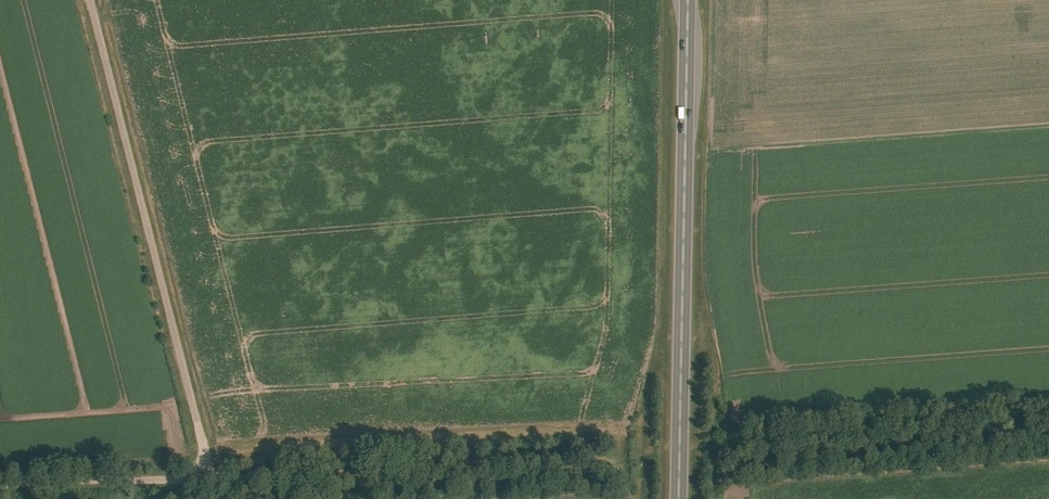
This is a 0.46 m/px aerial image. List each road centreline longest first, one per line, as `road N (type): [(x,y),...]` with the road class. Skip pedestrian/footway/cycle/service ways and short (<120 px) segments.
road 1 (unclassified): [(0,488),(209,476),(91,0)]
road 2 (trunk): [(679,498),(689,0)]
road 3 (track): [(209,476),(614,451)]
road 4 (track): [(1048,411),(737,440)]

